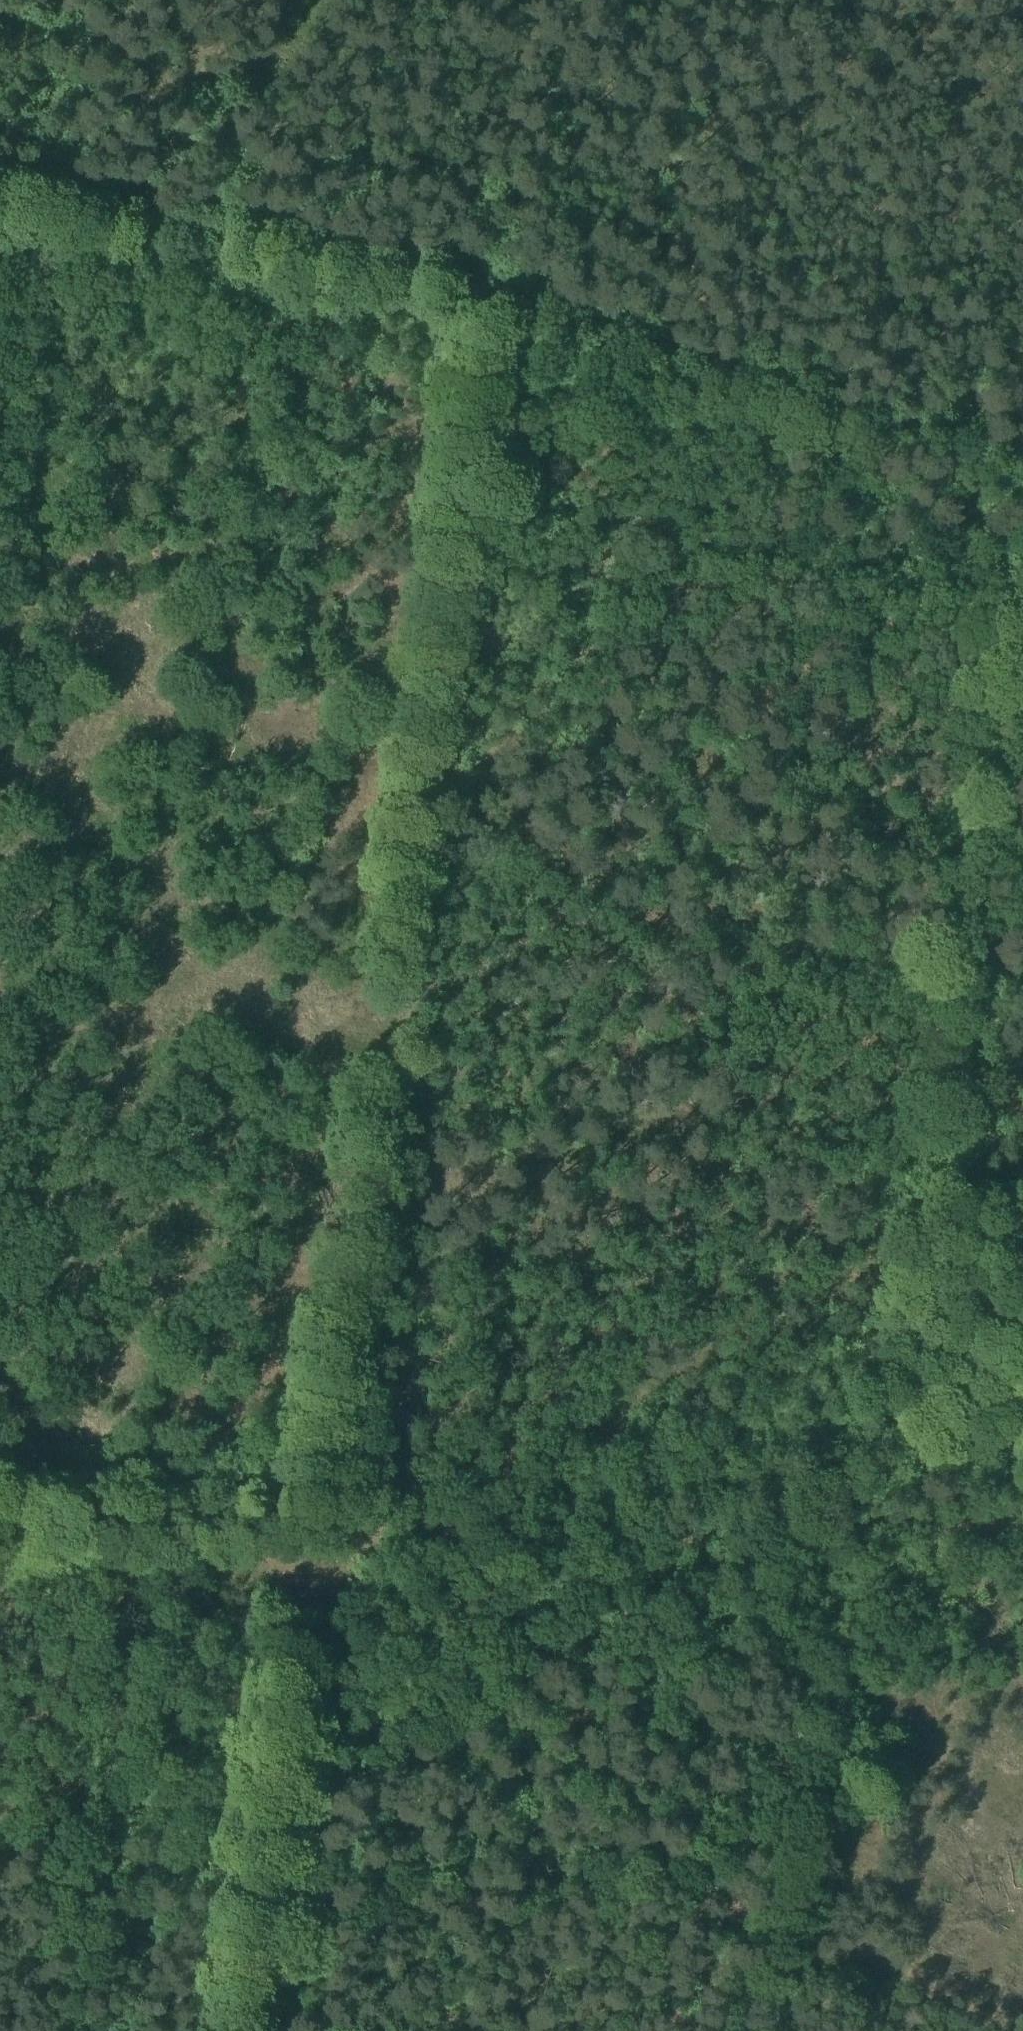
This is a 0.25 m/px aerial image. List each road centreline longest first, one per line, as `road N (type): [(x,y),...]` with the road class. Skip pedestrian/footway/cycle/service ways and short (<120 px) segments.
road 1 (track): [(1022,440),(749,382),(489,288),(0,187)]
road 2 (track): [(1022,1527),(0,1519)]

